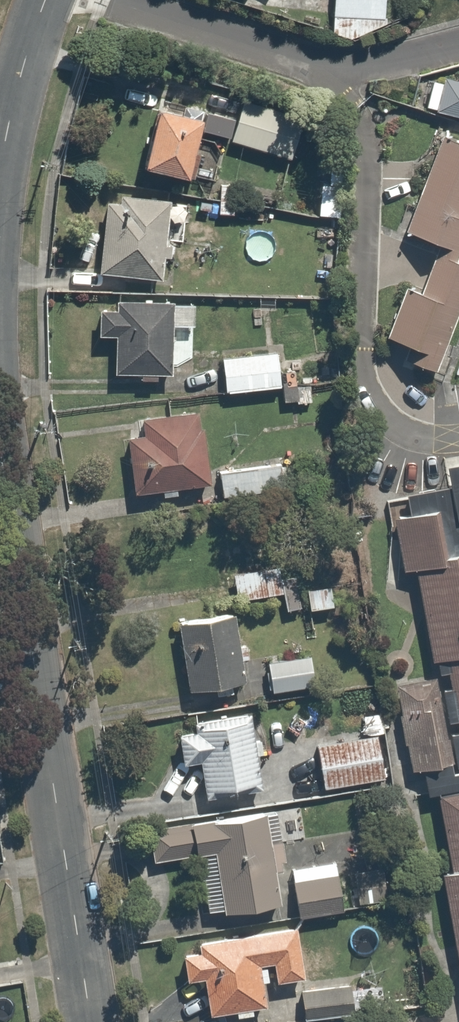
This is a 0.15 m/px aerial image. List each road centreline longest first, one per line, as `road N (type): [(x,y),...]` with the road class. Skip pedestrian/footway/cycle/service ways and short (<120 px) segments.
road 1 (residential): [(91,1021),(0,441)]
road 2 (residential): [(100,0),(336,71),(458,45)]
road 3 (residential): [(0,170),(46,0)]

